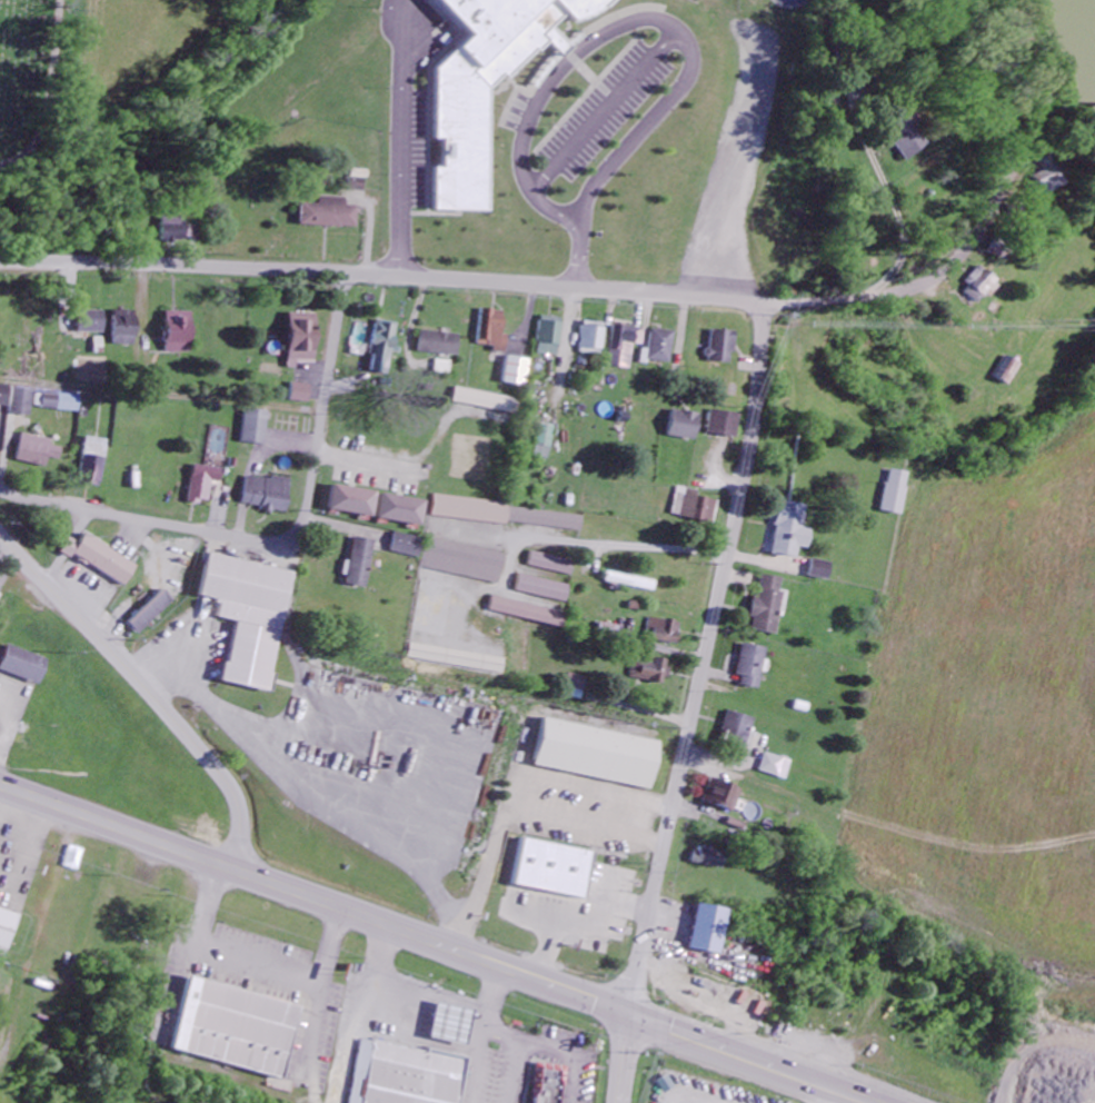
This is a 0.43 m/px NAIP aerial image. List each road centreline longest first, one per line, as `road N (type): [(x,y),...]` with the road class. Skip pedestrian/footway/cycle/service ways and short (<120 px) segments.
road 1 (residential): [(766,306),(545,286),(0,264)]
road 2 (residential): [(630,1013),(757,415),(766,306)]
road 3 (primary): [(630,1013),(0,786)]
road 4 (residential): [(0,498),(256,540),(287,537),(309,499),(345,277)]
road 5 (tertiary): [(237,871),(242,817),(229,785),(0,540)]
road 6 (residential): [(766,306),(874,294),(936,266),(969,241),(1016,155)]
road 7 (primary): [(880,1102),(630,1013)]
road 8 (residential): [(0,163),(39,135),(59,0)]

